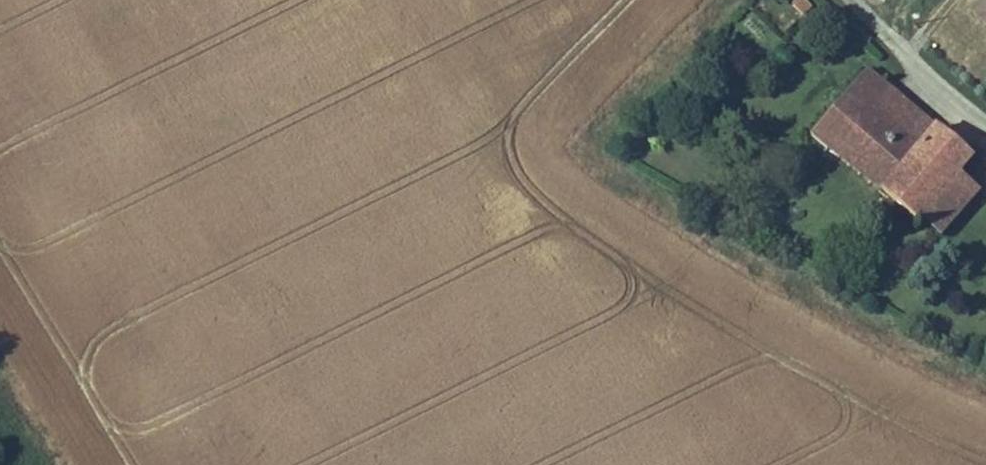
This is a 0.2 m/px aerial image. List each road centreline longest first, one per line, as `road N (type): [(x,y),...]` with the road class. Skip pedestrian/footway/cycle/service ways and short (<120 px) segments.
road 1 (unclassified): [(860,0),(985,105)]

